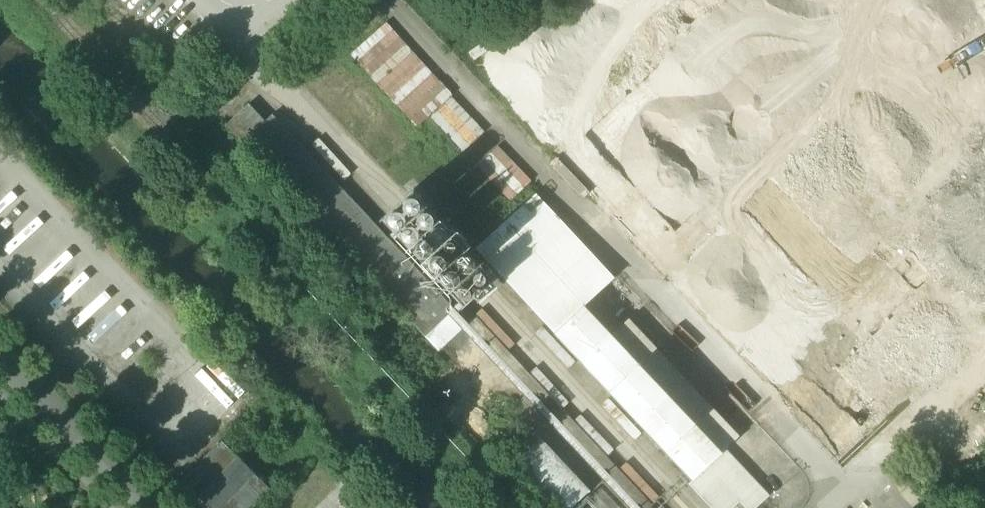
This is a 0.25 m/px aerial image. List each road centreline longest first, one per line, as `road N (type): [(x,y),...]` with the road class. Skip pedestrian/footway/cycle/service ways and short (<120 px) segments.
road 1 (unclassified): [(146,507),(0,361)]

